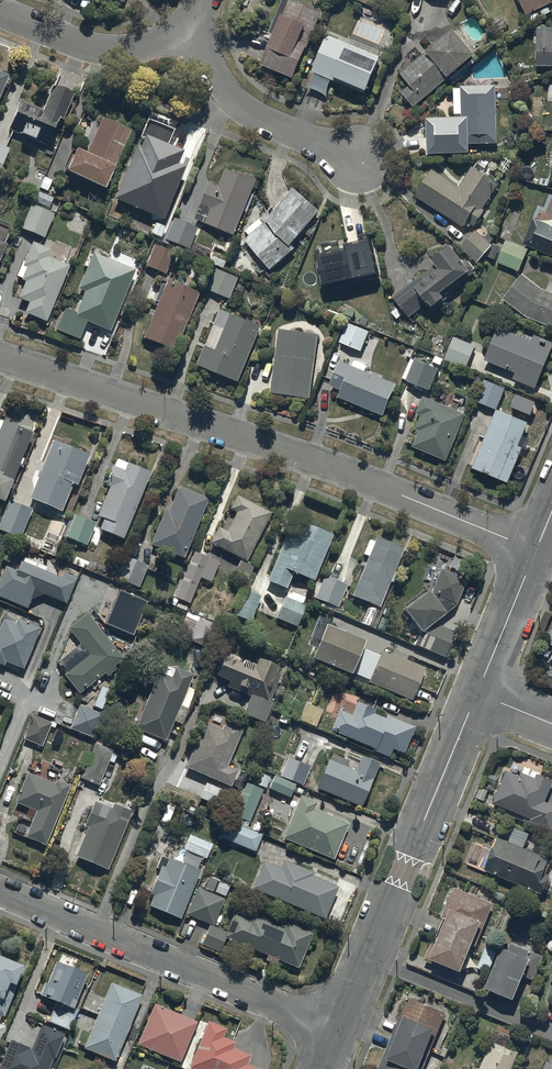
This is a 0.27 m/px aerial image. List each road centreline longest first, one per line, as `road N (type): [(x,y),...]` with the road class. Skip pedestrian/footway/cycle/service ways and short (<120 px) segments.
road 1 (residential): [(0,356),(321,464),(535,551)]
road 2 (residential): [(0,893),(339,1031)]
road 3 (residential): [(339,1031),(477,696)]
road 4 (residential): [(188,26),(244,106),(374,165)]
road 5 (residential): [(188,26),(137,50),(109,52),(0,11)]
road 6 (residential): [(477,696),(535,551)]

